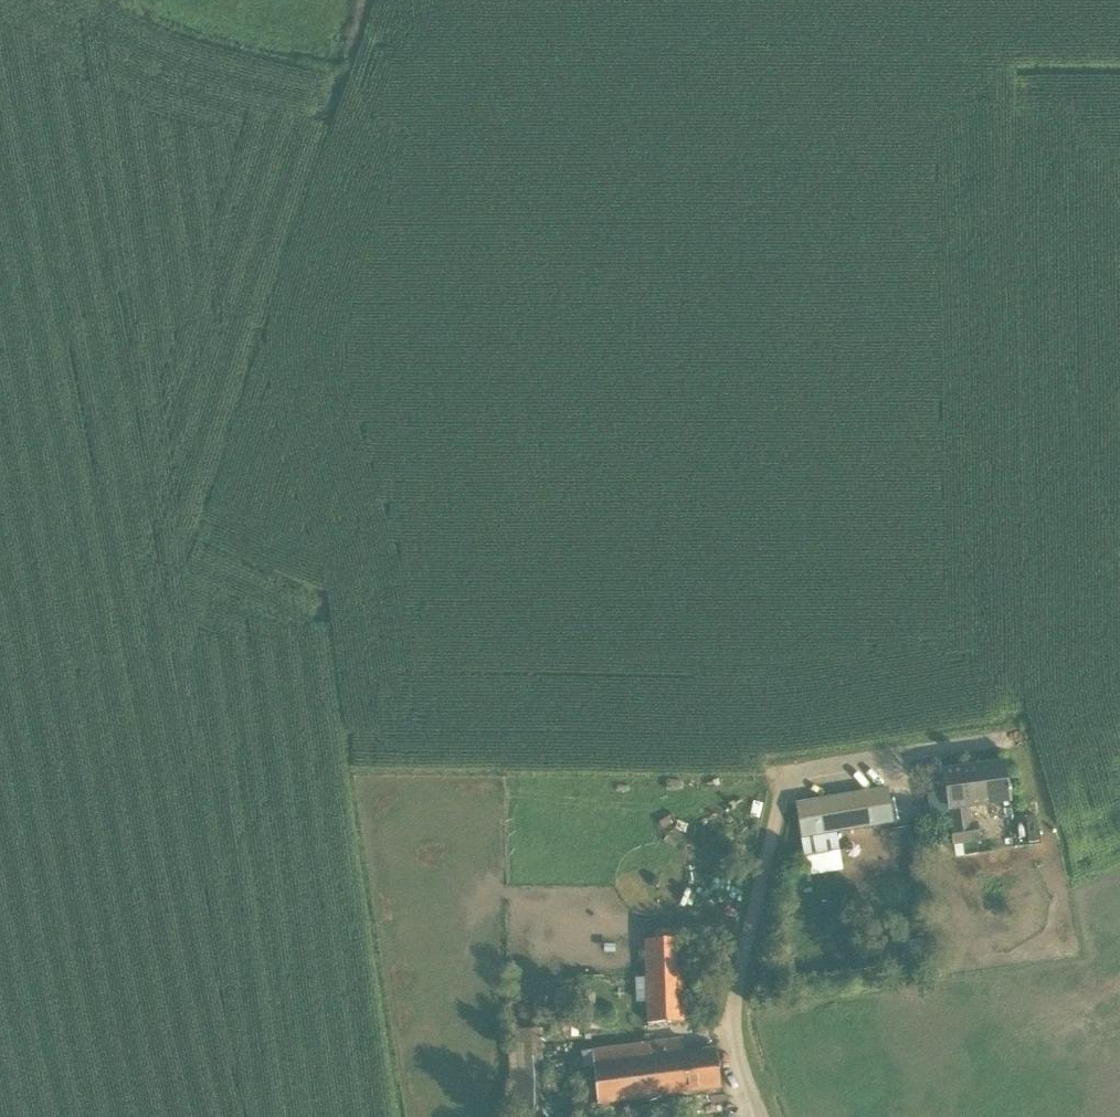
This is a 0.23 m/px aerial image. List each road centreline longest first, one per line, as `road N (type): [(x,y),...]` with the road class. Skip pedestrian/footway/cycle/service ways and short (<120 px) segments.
road 1 (unclassified): [(763,1116),(737,1026),(787,777),(901,759)]

